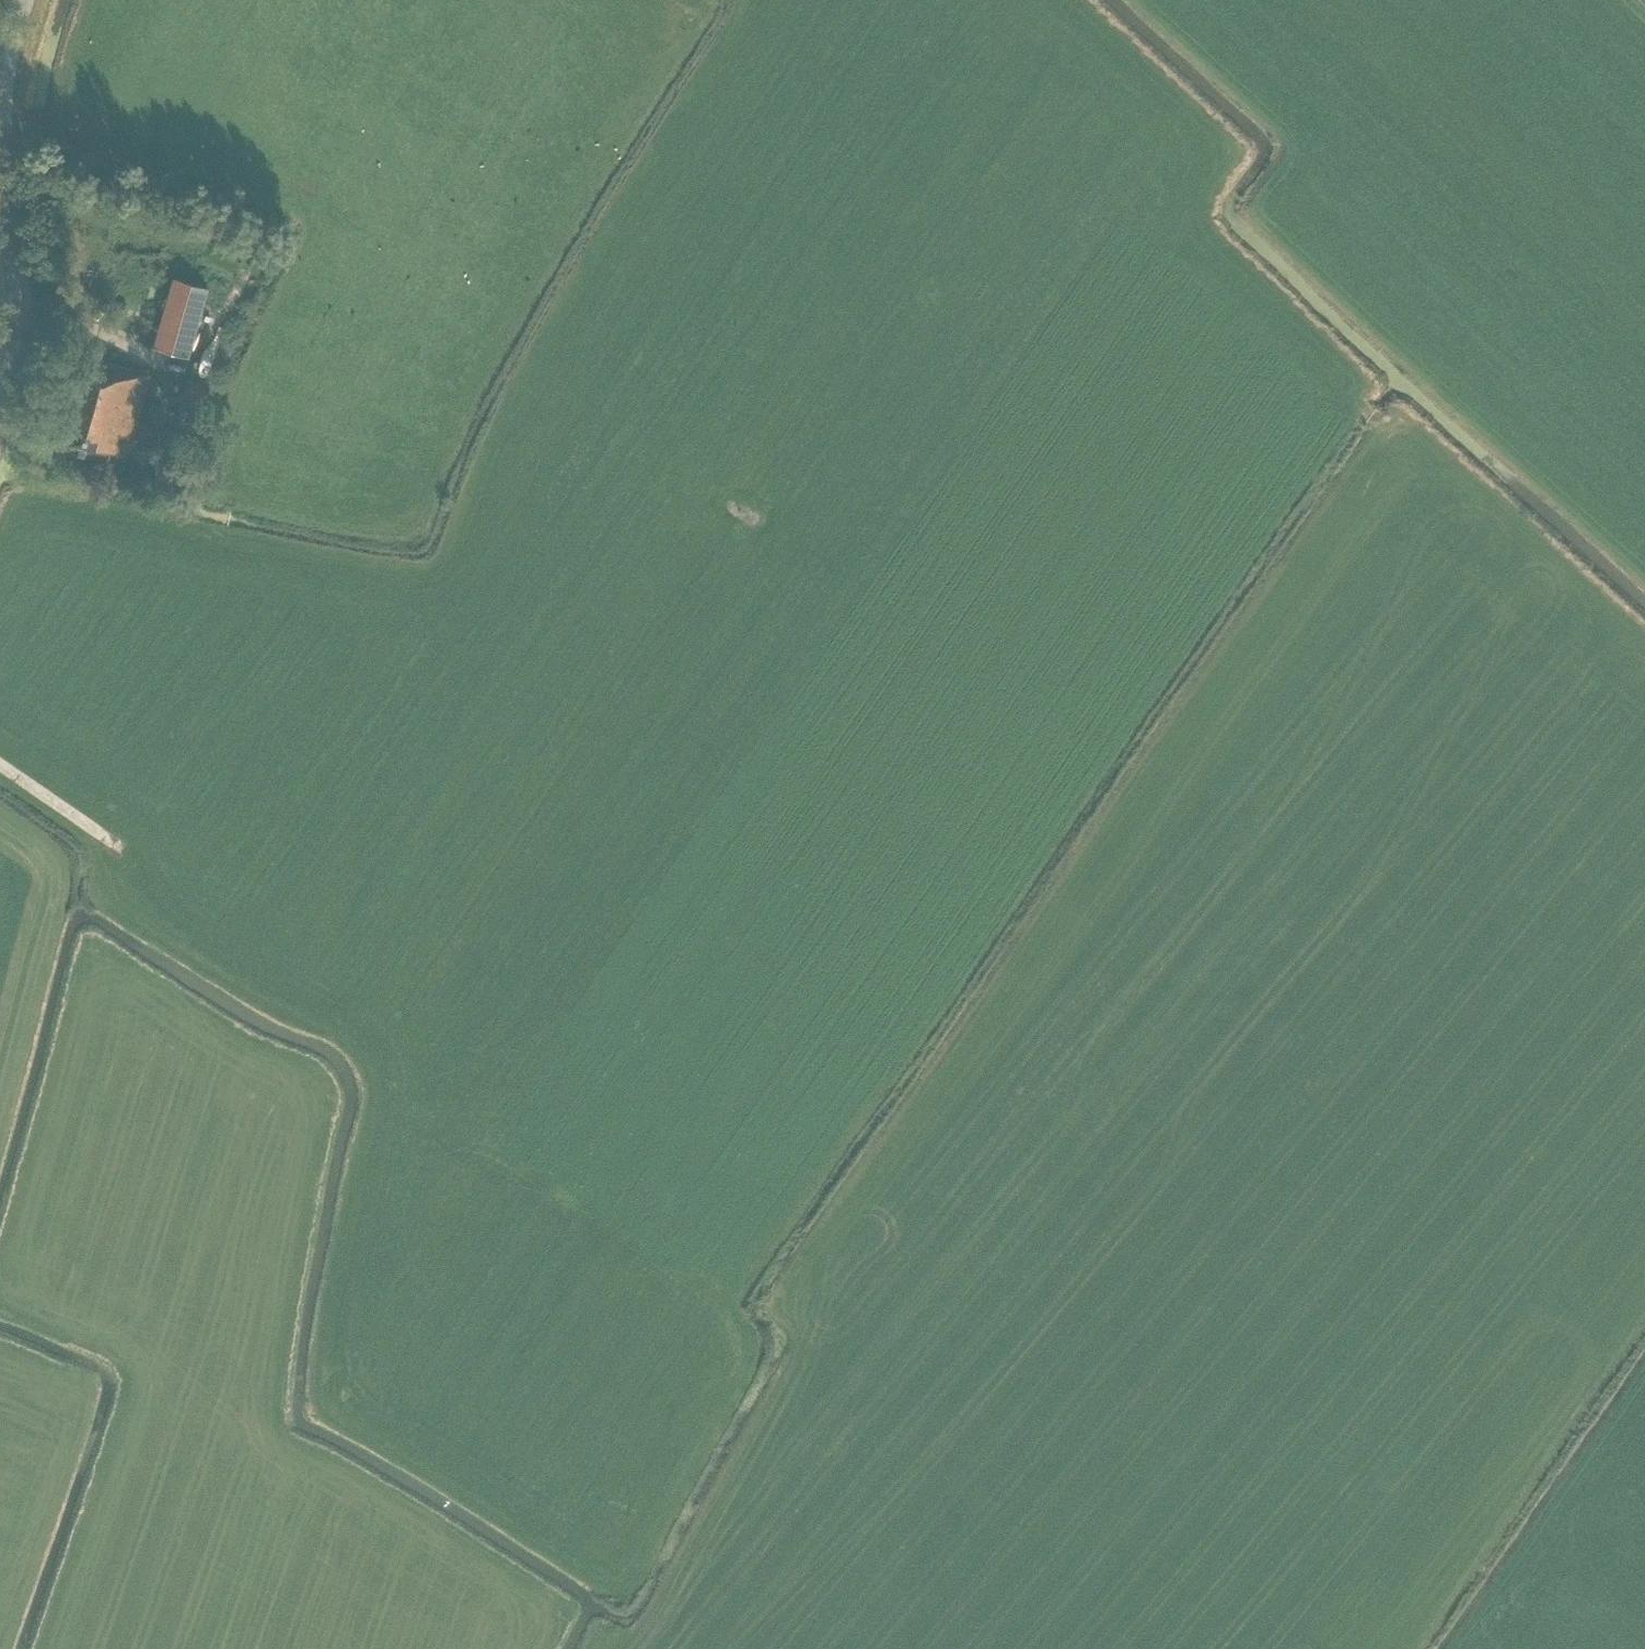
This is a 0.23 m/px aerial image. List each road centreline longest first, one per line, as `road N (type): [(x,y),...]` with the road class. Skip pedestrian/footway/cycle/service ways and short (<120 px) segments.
road 1 (tertiary): [(0,378),(17,313),(1,106),(25,0)]

